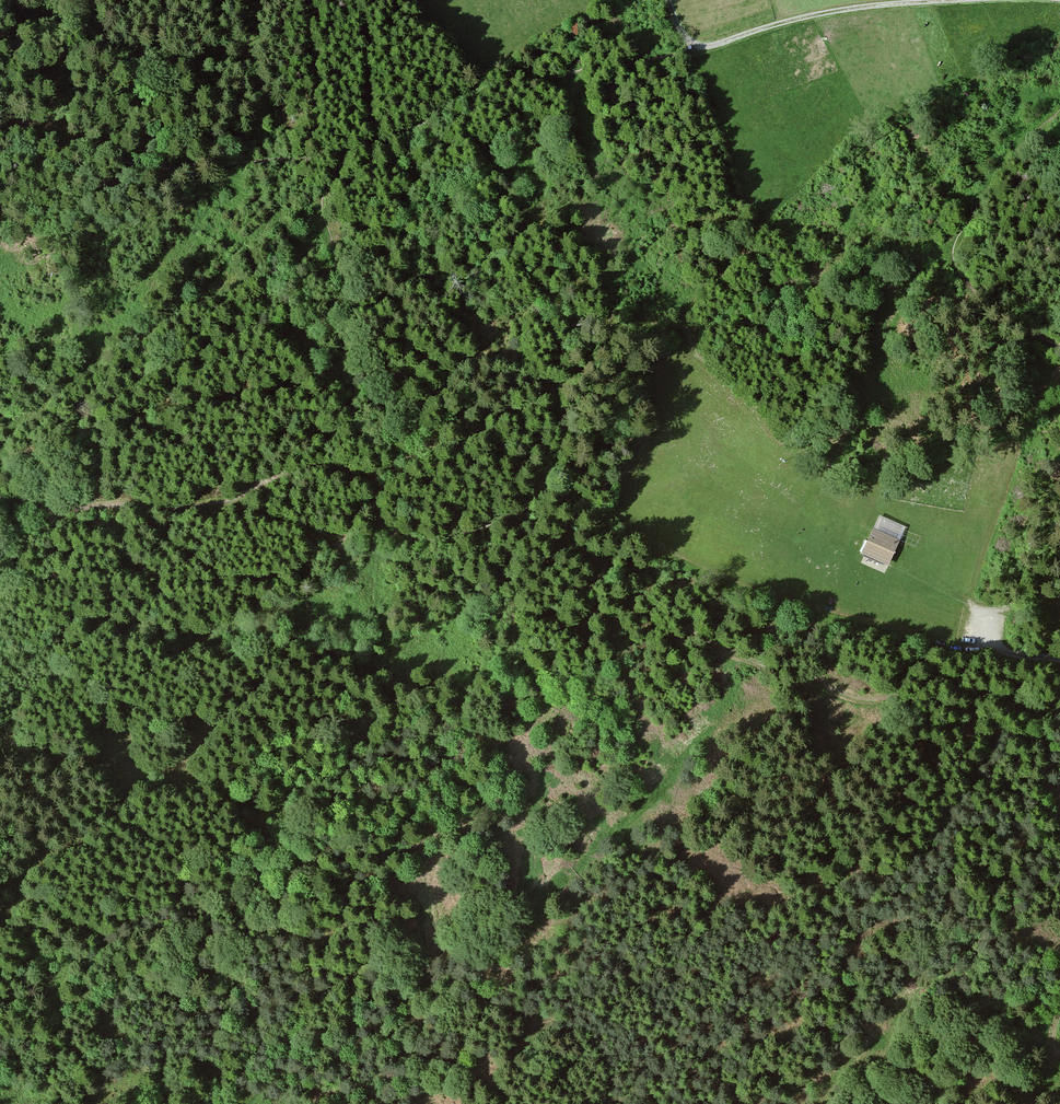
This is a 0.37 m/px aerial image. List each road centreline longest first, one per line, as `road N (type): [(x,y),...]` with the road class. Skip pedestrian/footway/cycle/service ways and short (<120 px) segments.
road 1 (track): [(0,130),(164,167),(324,159),(415,126),(477,89),(698,46)]
road 2 (track): [(238,1103),(511,936),(682,772),(746,660)]
road 3 (track): [(1059,112),(991,183),(953,253),(960,283),(1059,364)]
road 4 (track): [(1059,662),(979,651),(974,608),(898,570)]

